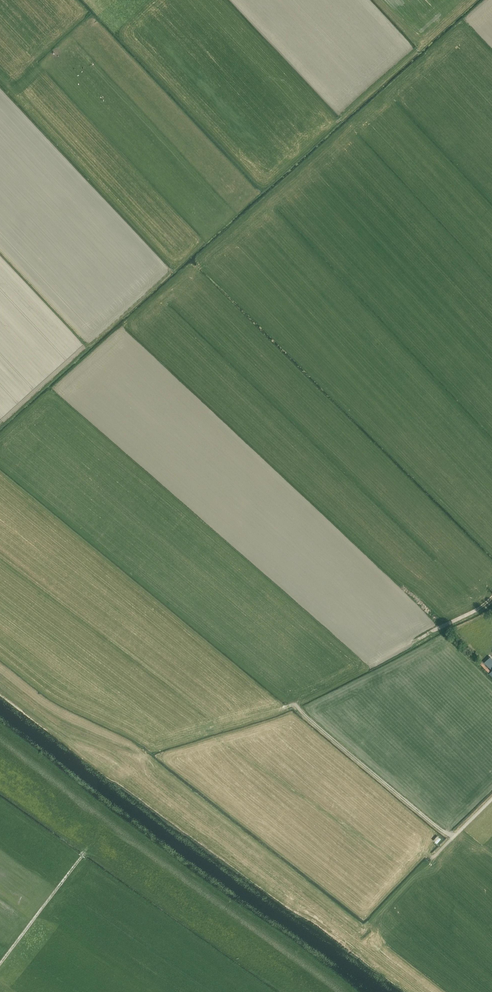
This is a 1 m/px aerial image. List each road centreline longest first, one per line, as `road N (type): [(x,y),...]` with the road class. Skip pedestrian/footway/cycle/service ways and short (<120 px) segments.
road 1 (track): [(454,836),(294,705),(277,710)]

